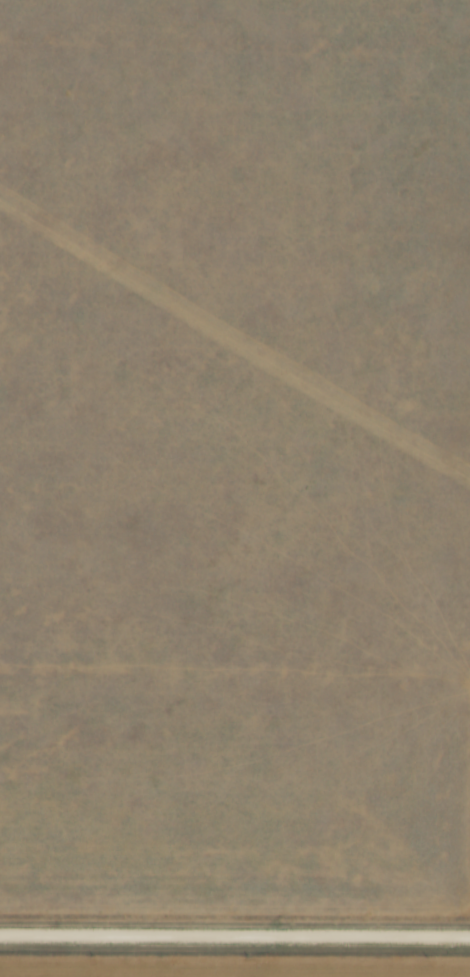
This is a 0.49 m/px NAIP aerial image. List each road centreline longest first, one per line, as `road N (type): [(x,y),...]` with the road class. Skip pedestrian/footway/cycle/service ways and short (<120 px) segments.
road 1 (residential): [(469,937),(0,934)]

